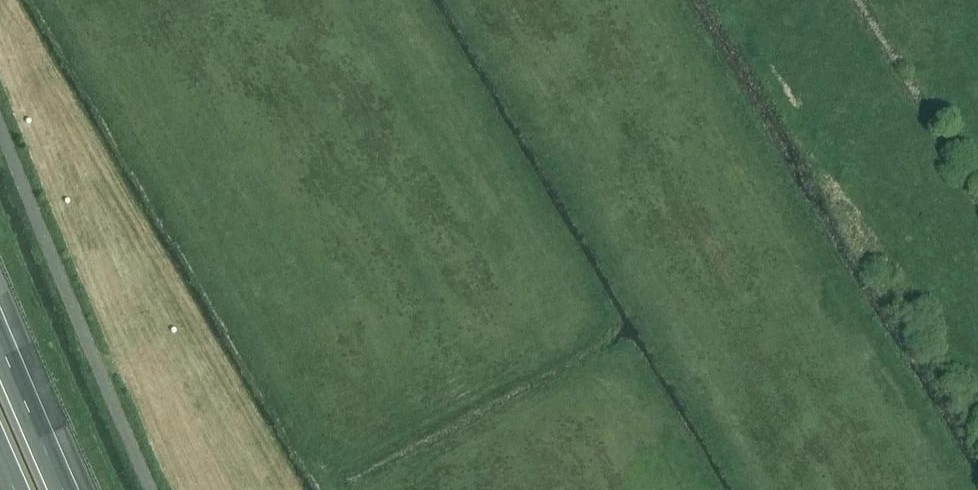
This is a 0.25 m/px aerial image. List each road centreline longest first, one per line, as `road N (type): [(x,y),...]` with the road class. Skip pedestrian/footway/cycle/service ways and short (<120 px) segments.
road 1 (motorway): [(73,489),(0,330)]

